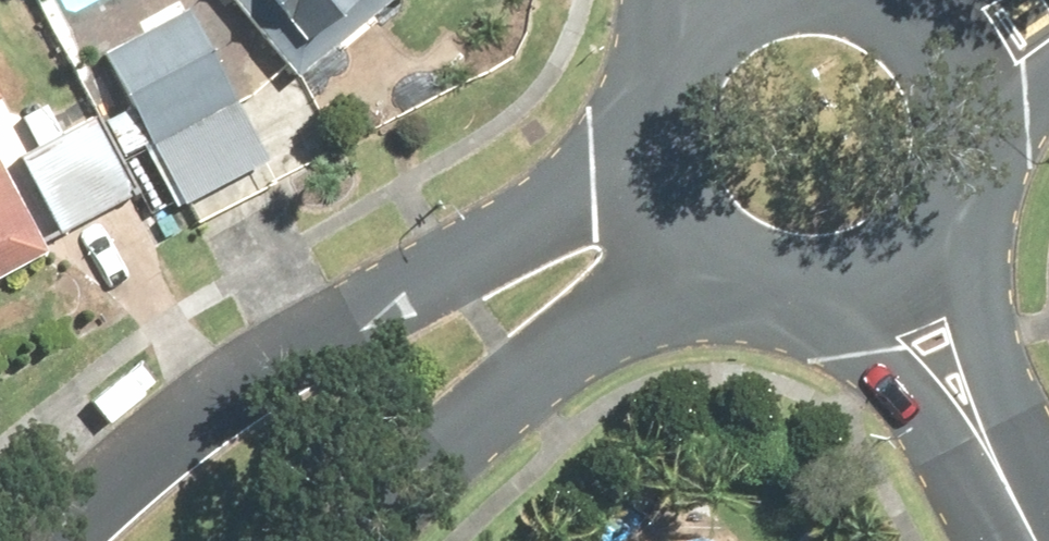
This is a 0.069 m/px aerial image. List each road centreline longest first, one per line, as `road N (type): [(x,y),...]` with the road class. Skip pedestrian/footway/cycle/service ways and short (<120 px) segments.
road 1 (tertiary): [(74,540),(233,391),(630,160)]
road 2 (tertiary): [(743,293),(625,323),(353,540)]
road 3 (tertiary): [(1028,523),(815,305)]
road 4 (tertiary): [(950,237),(1028,523)]
road 5 (tertiary): [(743,293),(691,262),(652,216),(630,160)]
road 6 (tertiary): [(937,0),(967,36),(988,97),(986,161)]
road 7 (tertiary): [(950,237),(890,285),(815,305)]
road 8 (tertiary): [(630,160),(627,116),(651,33)]

